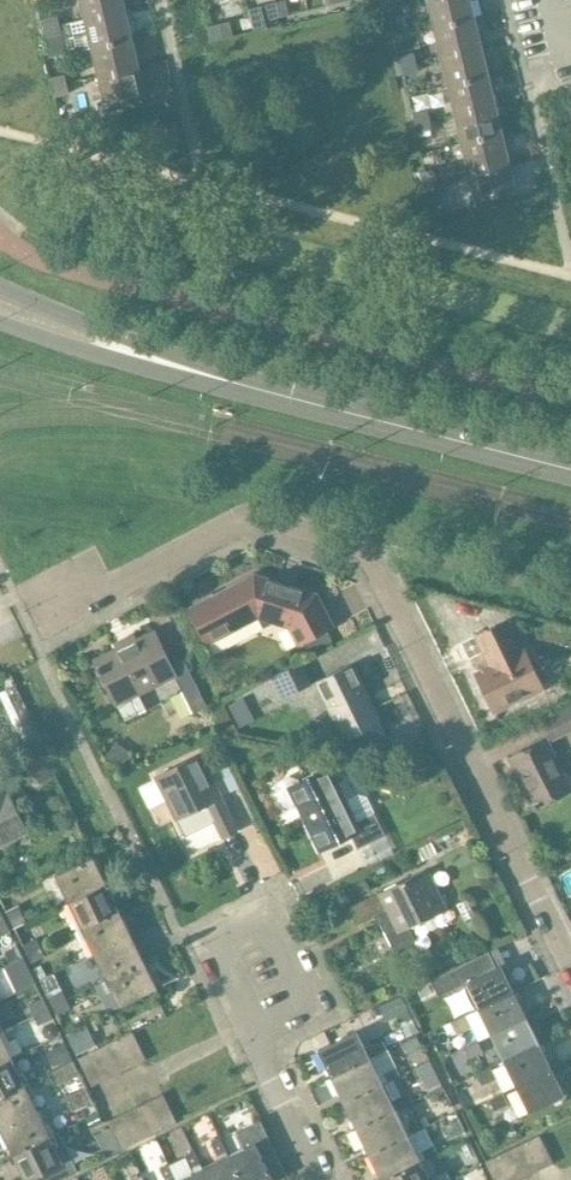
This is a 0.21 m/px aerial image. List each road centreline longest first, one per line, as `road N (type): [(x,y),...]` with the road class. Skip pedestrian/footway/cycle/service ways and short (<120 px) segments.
road 1 (residential): [(570,965),(364,547),(252,519),(36,626)]
road 2 (secondary): [(570,467),(175,365)]
road 3 (residential): [(322,1179),(209,938)]
road 4 (secondary): [(175,365),(0,287)]
road 5 (secondary): [(0,322),(89,353),(175,365)]

